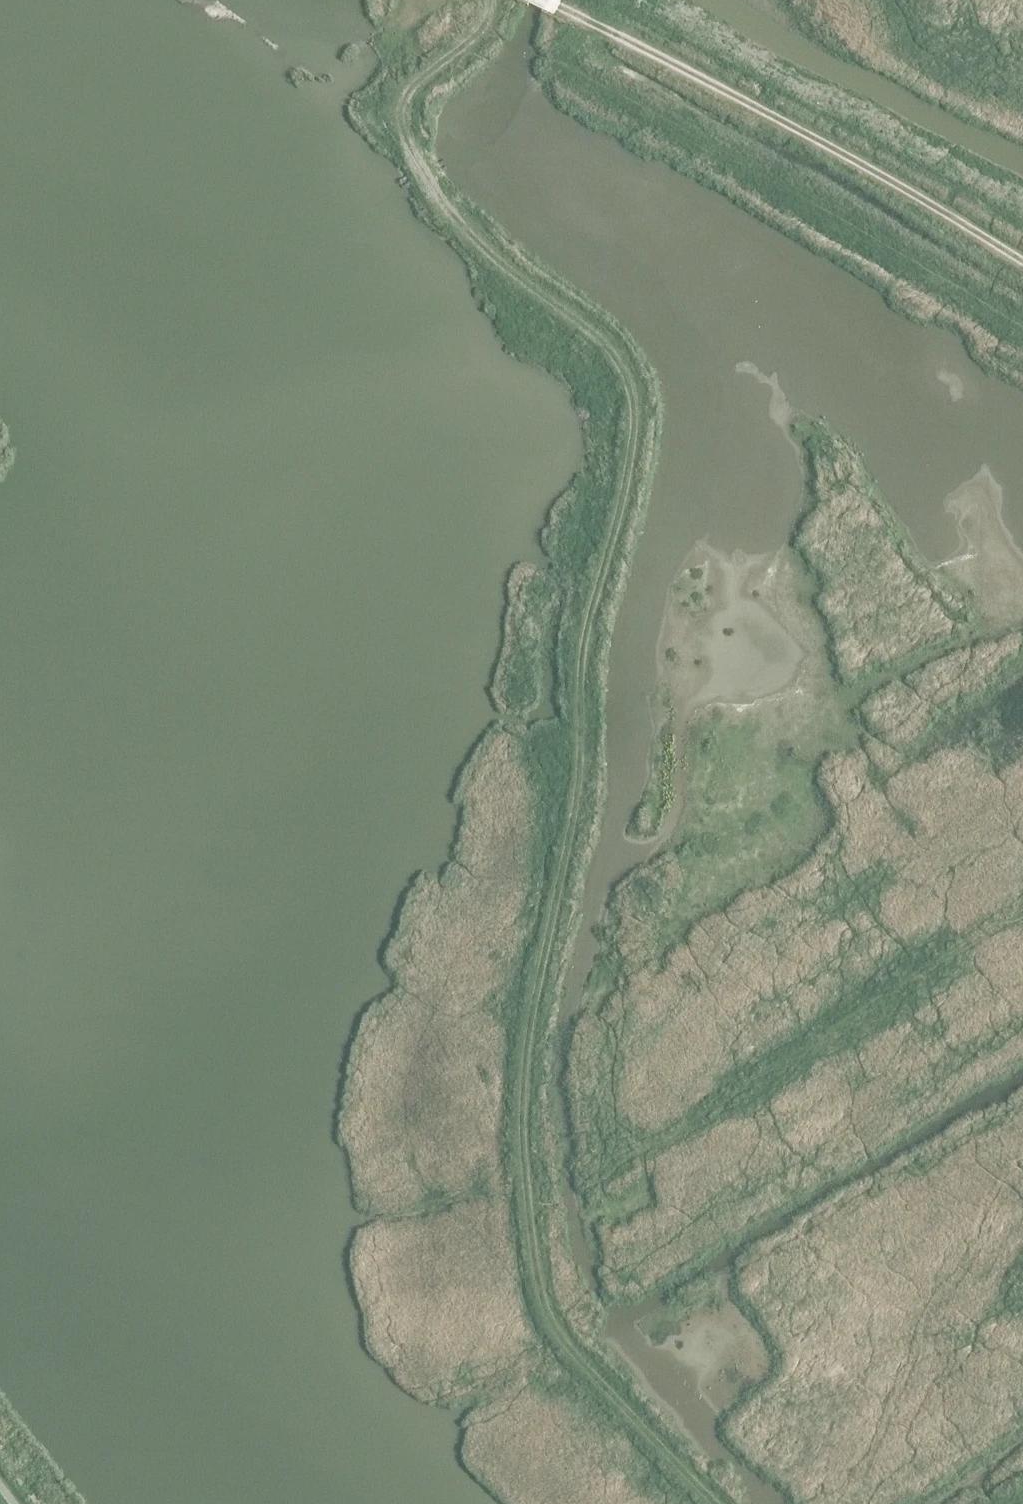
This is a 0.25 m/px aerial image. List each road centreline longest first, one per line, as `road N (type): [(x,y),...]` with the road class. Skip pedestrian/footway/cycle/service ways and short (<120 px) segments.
road 1 (track): [(1022,265),(546,0)]

